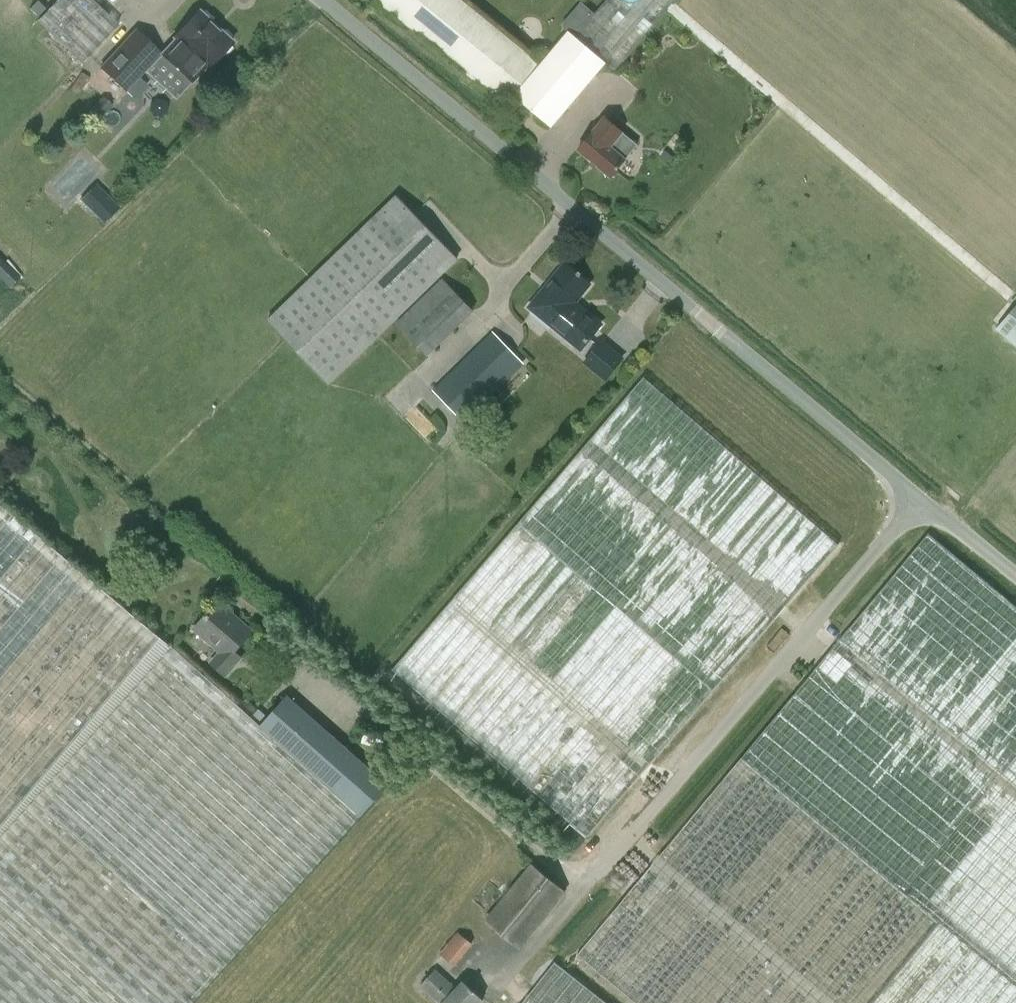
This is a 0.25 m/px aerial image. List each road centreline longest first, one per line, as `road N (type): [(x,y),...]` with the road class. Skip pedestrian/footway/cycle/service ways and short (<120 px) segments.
road 1 (unclassified): [(918,501),(322,0)]
road 2 (unclassified): [(434,739),(576,863),(617,862),(918,501)]
road 3 (unclassified): [(1015,580),(918,501)]

